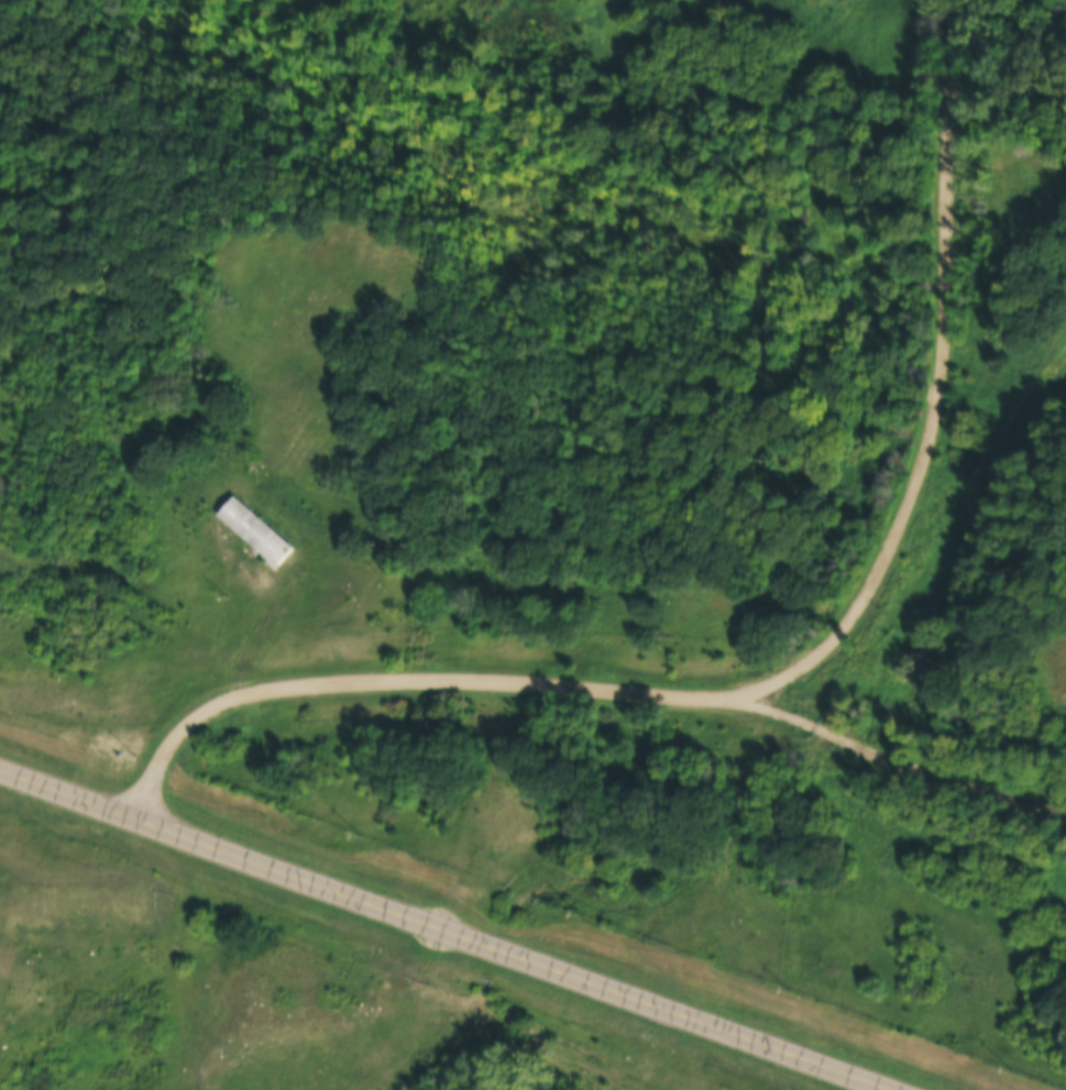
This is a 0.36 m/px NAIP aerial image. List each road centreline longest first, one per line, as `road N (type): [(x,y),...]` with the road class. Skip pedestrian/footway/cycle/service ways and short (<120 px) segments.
road 1 (tertiary): [(900,1089),(0,769)]

